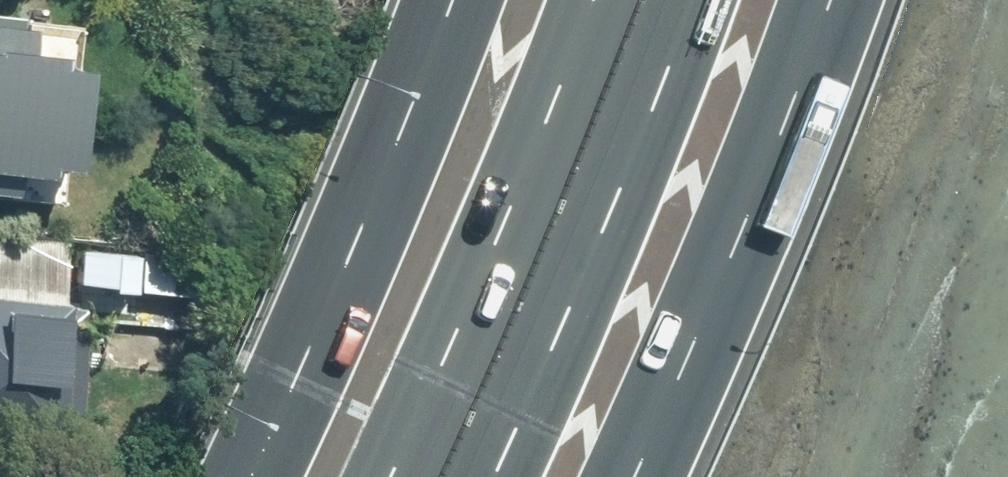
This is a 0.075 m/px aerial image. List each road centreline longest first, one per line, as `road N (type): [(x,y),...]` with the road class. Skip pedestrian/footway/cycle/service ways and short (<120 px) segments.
road 1 (motorway): [(251,476),(422,101),(458,0)]
road 2 (motorway): [(447,476),(581,173),(642,0)]
road 3 (motorway): [(830,0),(742,236),(636,476)]

